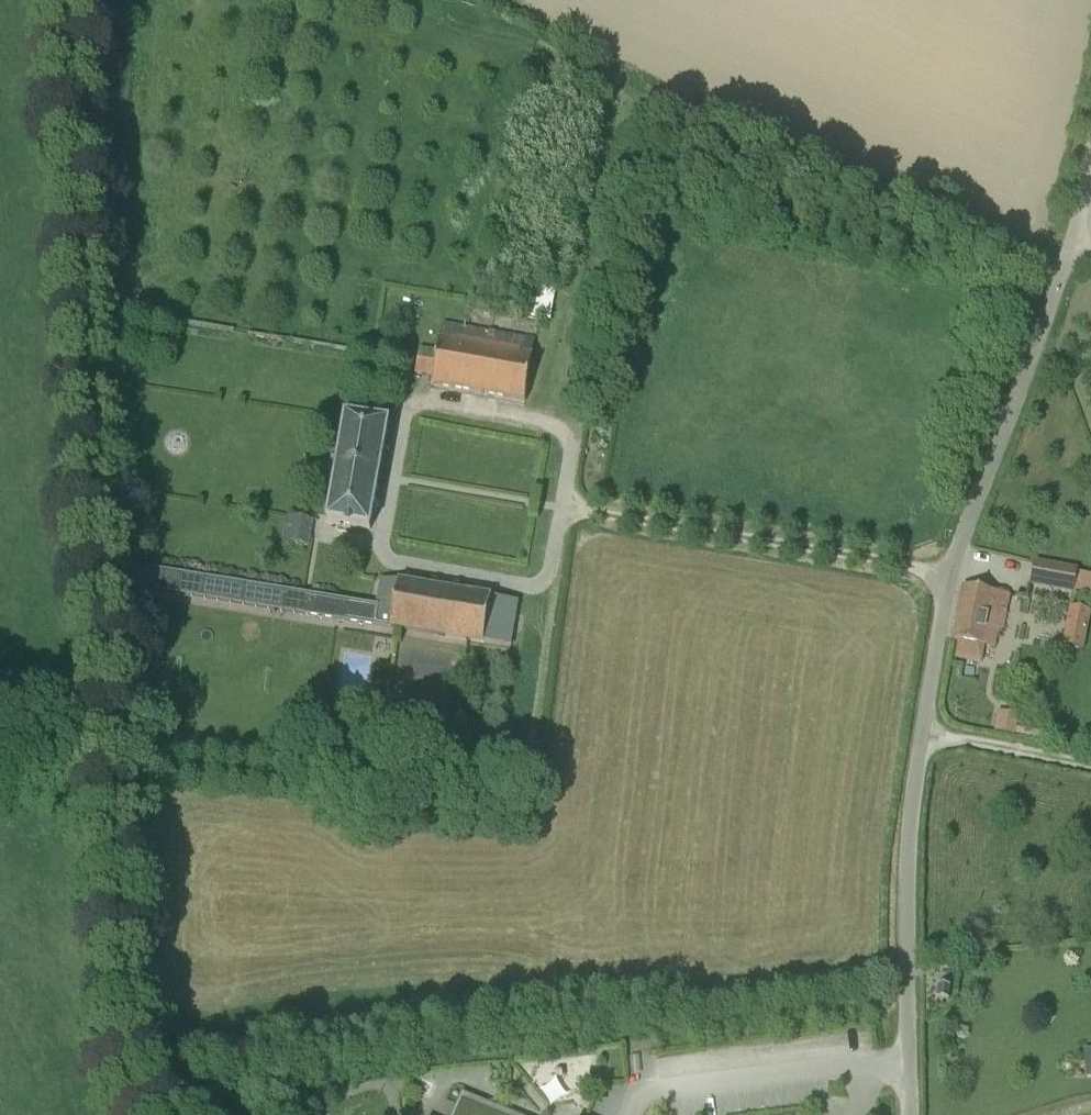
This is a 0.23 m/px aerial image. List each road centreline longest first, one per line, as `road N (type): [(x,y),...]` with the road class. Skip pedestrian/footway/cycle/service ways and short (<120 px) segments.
road 1 (unclassified): [(908,1114),(909,831),(951,576),(1076,238)]
road 2 (track): [(1065,270),(664,103),(634,106),(604,131),(553,427)]
road 3 (track): [(110,765),(63,0)]
road 4 (track): [(552,565),(528,808),(110,765)]
road 5 (track): [(951,576),(561,510)]
road 6 (track): [(392,482),(405,410),(416,403),(553,427),(573,447),(561,510)]
road 7 (track): [(561,510),(552,565),(529,589),(384,562),(392,482)]
road 8 (track): [(1090,767),(922,739)]

